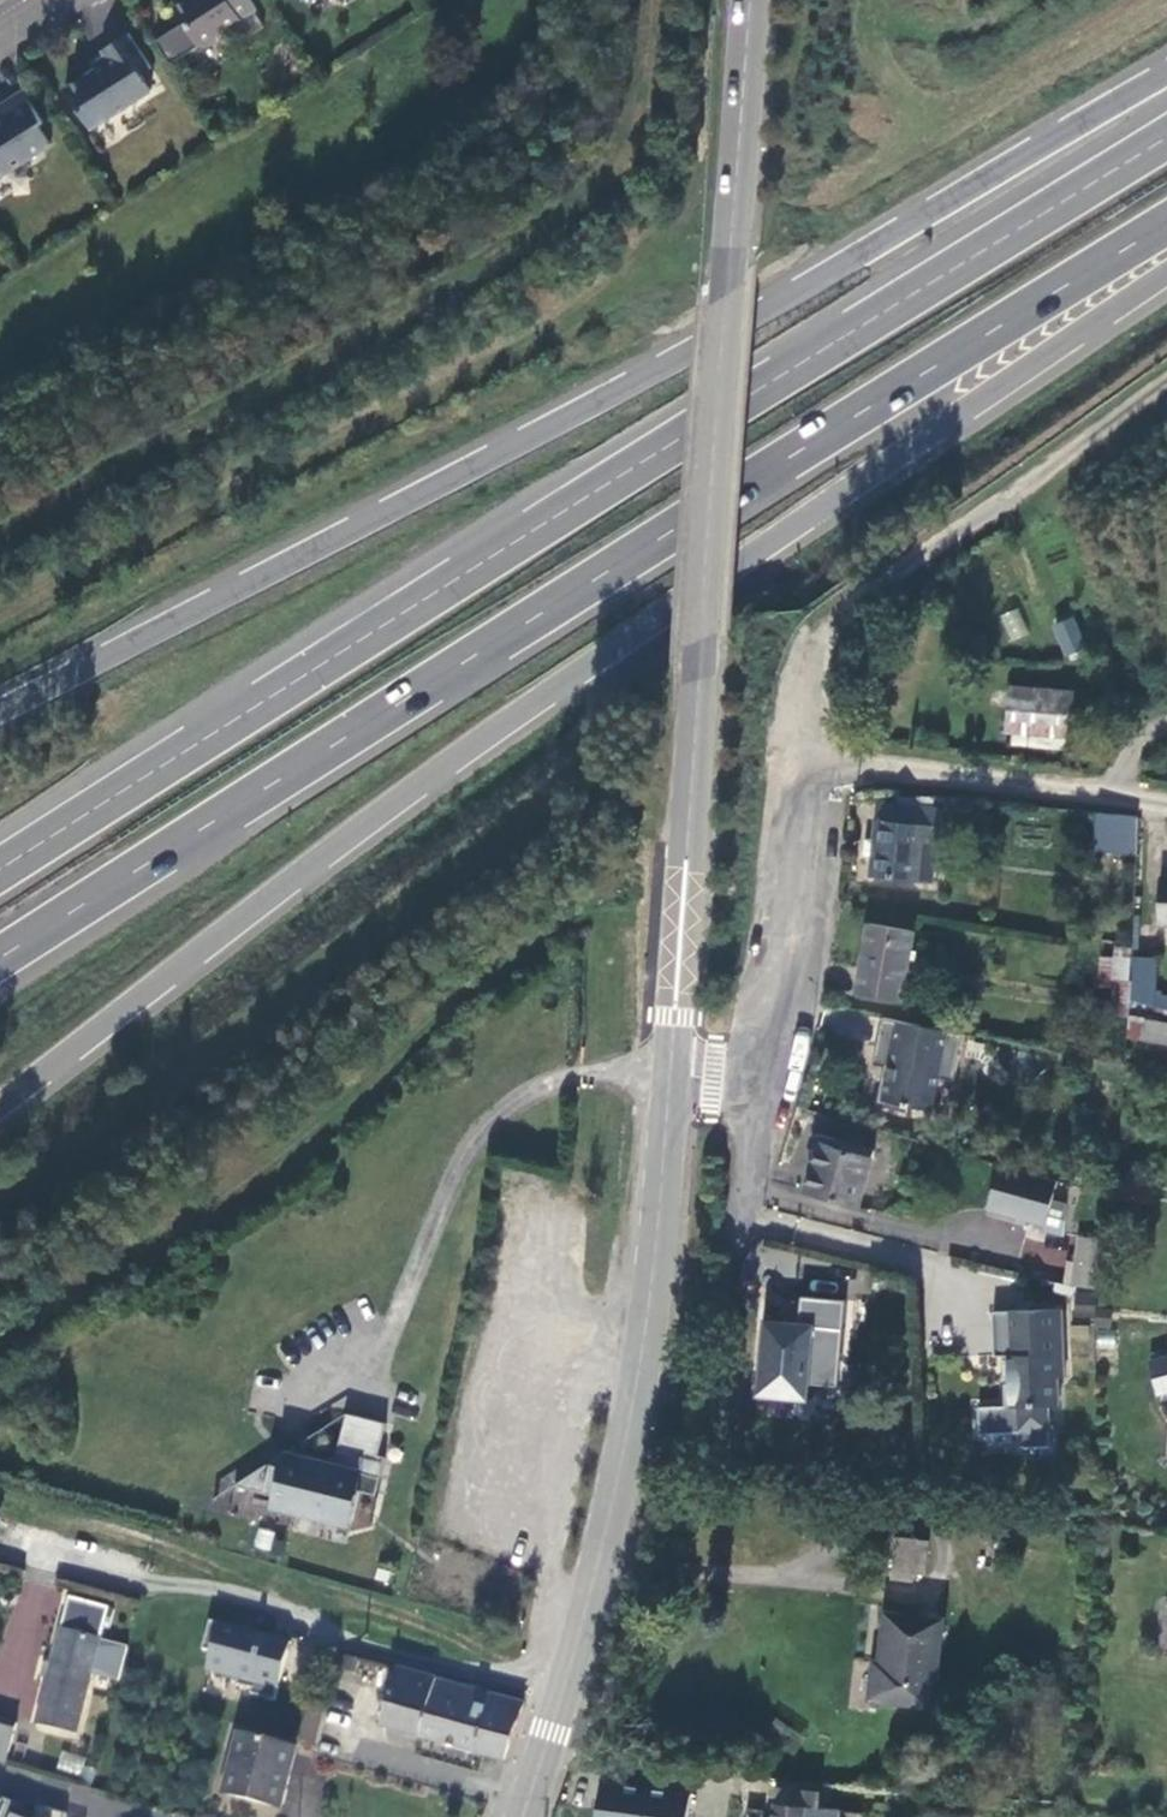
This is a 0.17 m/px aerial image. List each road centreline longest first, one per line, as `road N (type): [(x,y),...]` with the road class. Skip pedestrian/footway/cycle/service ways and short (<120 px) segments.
road 1 (trunk): [(0,1104),(512,717),(1166,274)]
road 2 (trunk): [(1166,135),(0,872)]
road 3 (trunk): [(0,957),(1166,222)]
road 4 (trunk): [(1166,74),(676,357),(0,710)]
road 5 (tertiary): [(748,0),(671,1071)]
road 6 (tertiary): [(671,1071),(650,1321),(577,1640),(519,1816)]
road 7 (unclassified): [(671,1071),(739,1061),(770,1043),(787,981),(801,834),(819,791),(840,769),(885,762),(1166,807)]
road 8 (track): [(1166,381),(821,640),(819,791)]
road 9 (track): [(0,1535),(557,1700)]
road 10 (track): [(373,1382),(476,1140),(564,1075),(671,1071)]

